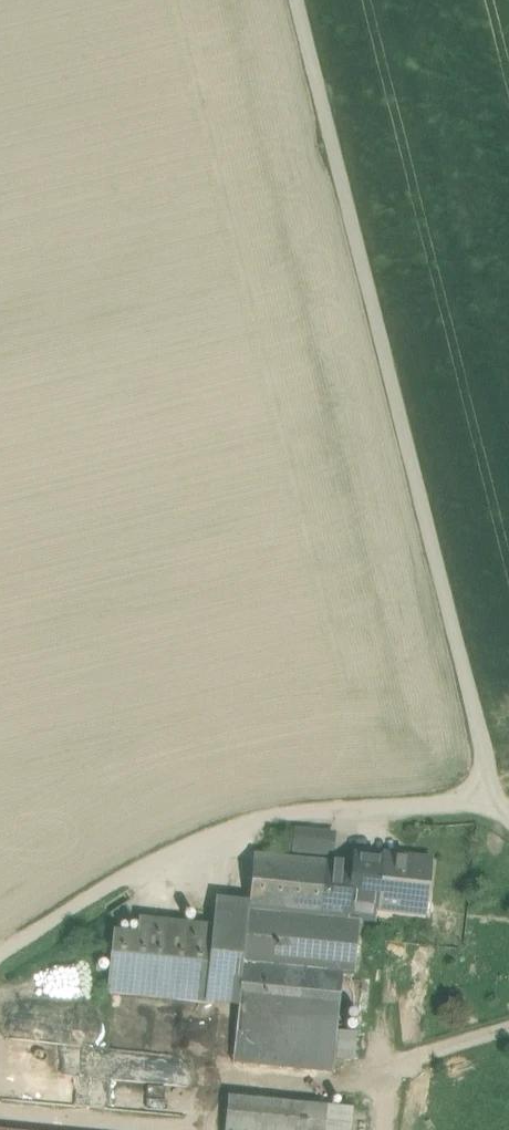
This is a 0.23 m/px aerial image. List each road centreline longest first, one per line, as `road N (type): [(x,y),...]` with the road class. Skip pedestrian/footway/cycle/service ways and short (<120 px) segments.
road 1 (track): [(285,0),(487,794)]
road 2 (track): [(487,794),(217,821),(0,954)]
road 3 (track): [(383,1070),(508,1032)]

